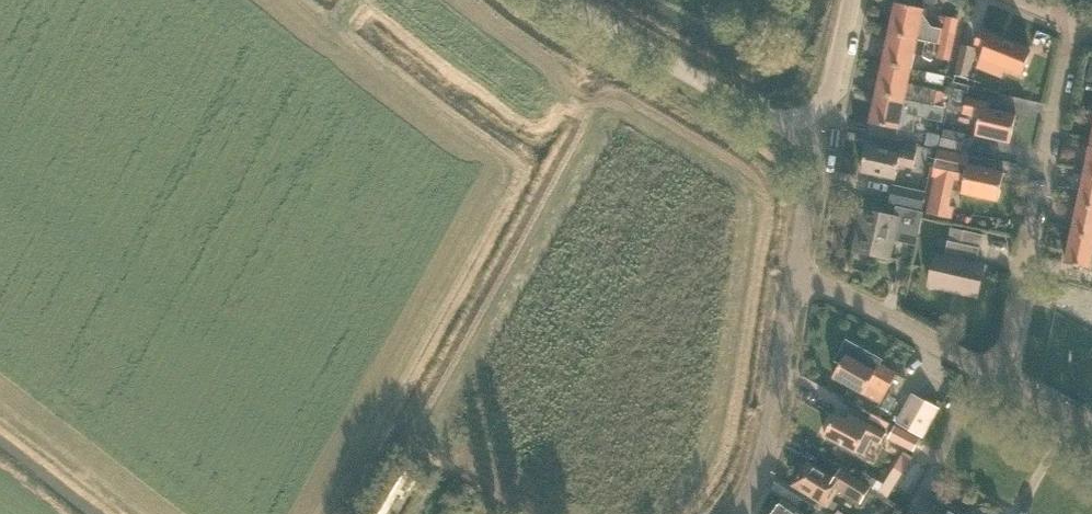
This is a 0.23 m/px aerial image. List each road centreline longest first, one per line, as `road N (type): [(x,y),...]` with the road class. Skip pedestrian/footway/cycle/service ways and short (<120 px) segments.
road 1 (residential): [(1004,381),(1080,23)]
road 2 (tertiary): [(795,130),(568,0)]
road 3 (unclassified): [(740,513),(769,446),(799,272)]
road 4 (residential): [(1004,381),(799,272)]
road 5 (unclassified): [(799,272),(813,163),(795,130)]
road 6 (tertiary): [(795,130),(831,88),(848,0)]

